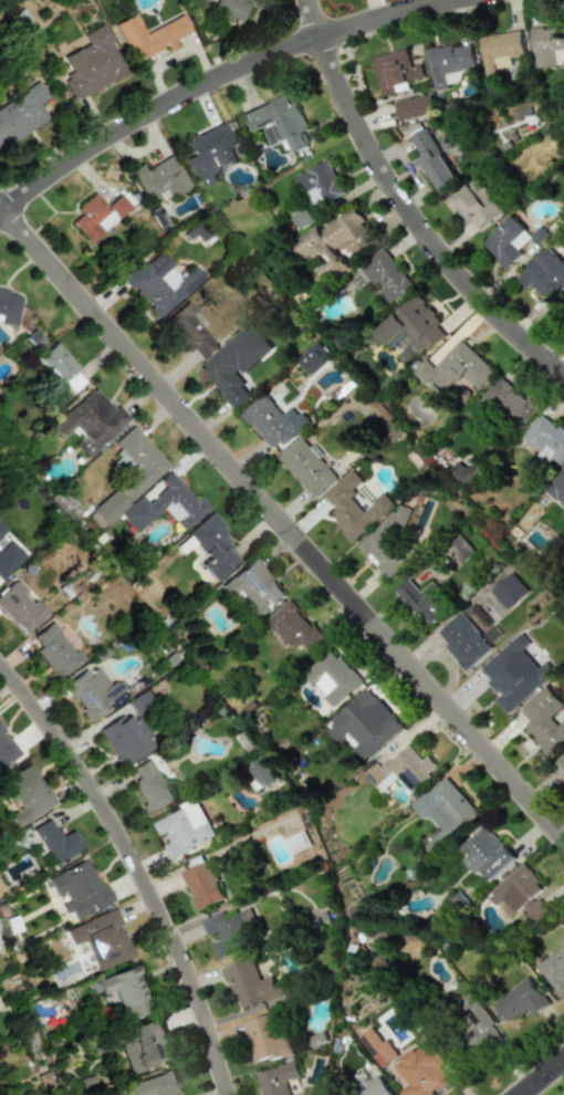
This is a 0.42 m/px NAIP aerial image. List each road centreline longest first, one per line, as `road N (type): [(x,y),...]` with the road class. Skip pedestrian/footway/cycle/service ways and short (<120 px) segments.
road 1 (residential): [(0,209),(563,840)]
road 2 (residential): [(227,1094),(170,935),(93,789),(0,664)]
road 3 (residential): [(0,205),(95,137),(191,84),(314,34),(438,0)]
road 4 (residential): [(563,372),(487,301),(399,195),(349,111),(302,0)]

